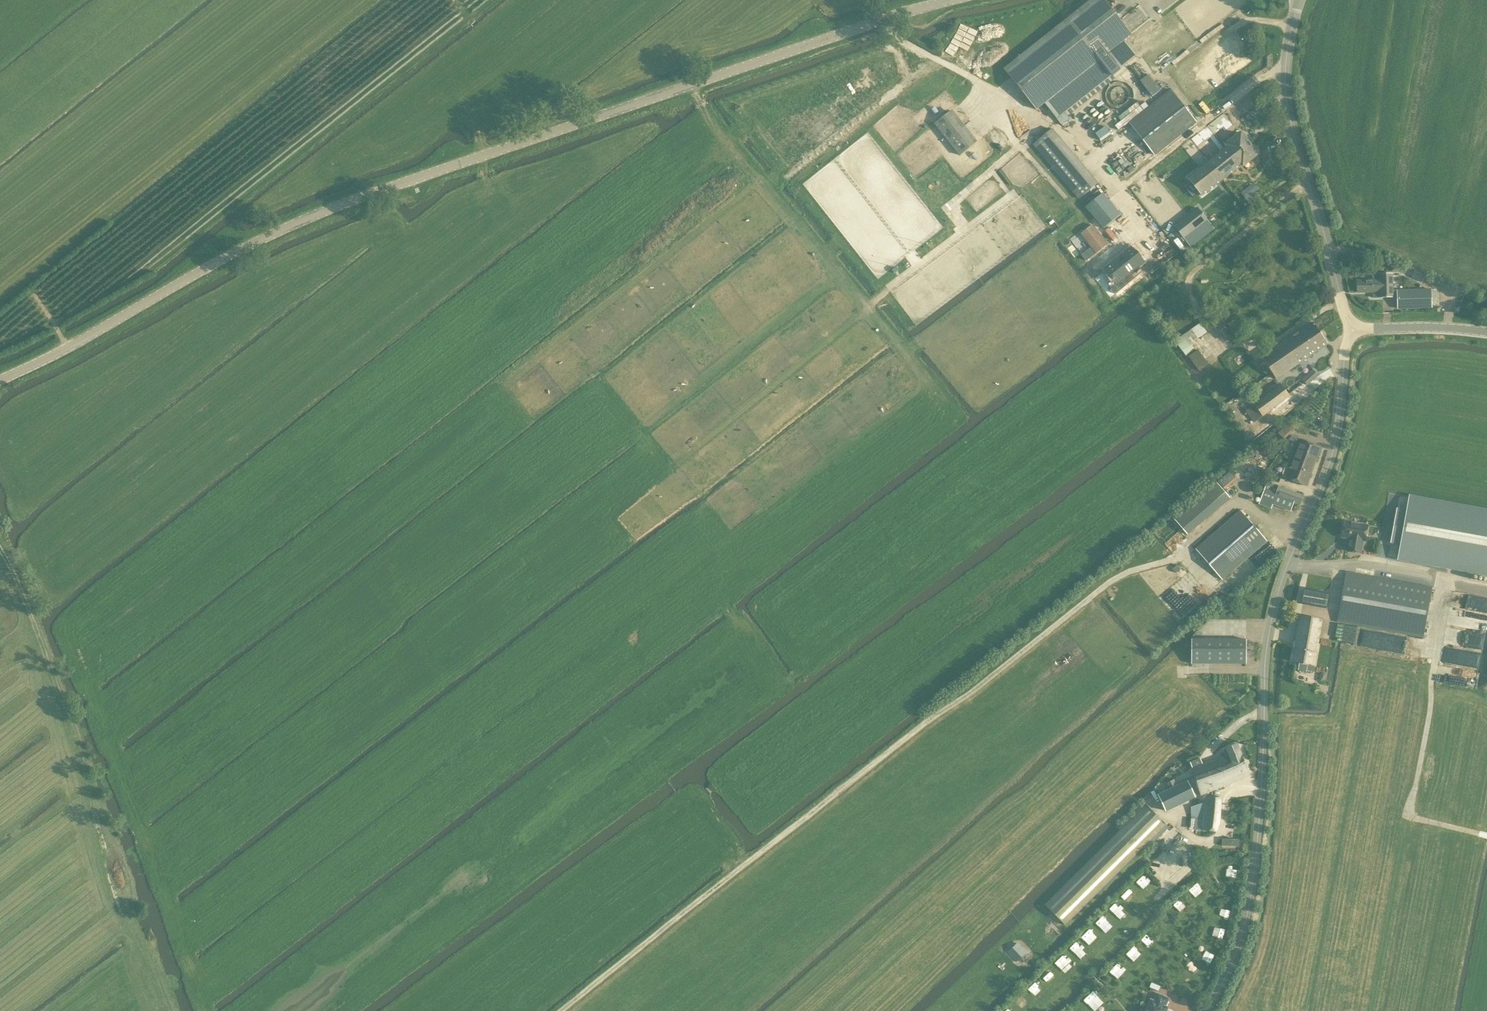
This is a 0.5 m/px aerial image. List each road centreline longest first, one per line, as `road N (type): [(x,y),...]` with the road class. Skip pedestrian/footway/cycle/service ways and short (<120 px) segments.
road 1 (tertiary): [(0,381),(305,221),(958,0)]
road 2 (track): [(558,1010),(1113,581),(1183,554)]
road 3 (unclassified): [(1210,1010),(1232,970),(1256,876),(1275,602),(1332,459),(1347,330)]
road 4 (track): [(0,547),(80,747),(122,914),(167,1010)]
road 5 (track): [(1295,142),(1245,186),(1213,203),(1194,203),(1174,181),(908,46)]
road 6 (tertiary): [(1347,330),(1288,114),(1286,48),(1298,0)]
road 7 (tertiary): [(1486,335),(1347,330)]

